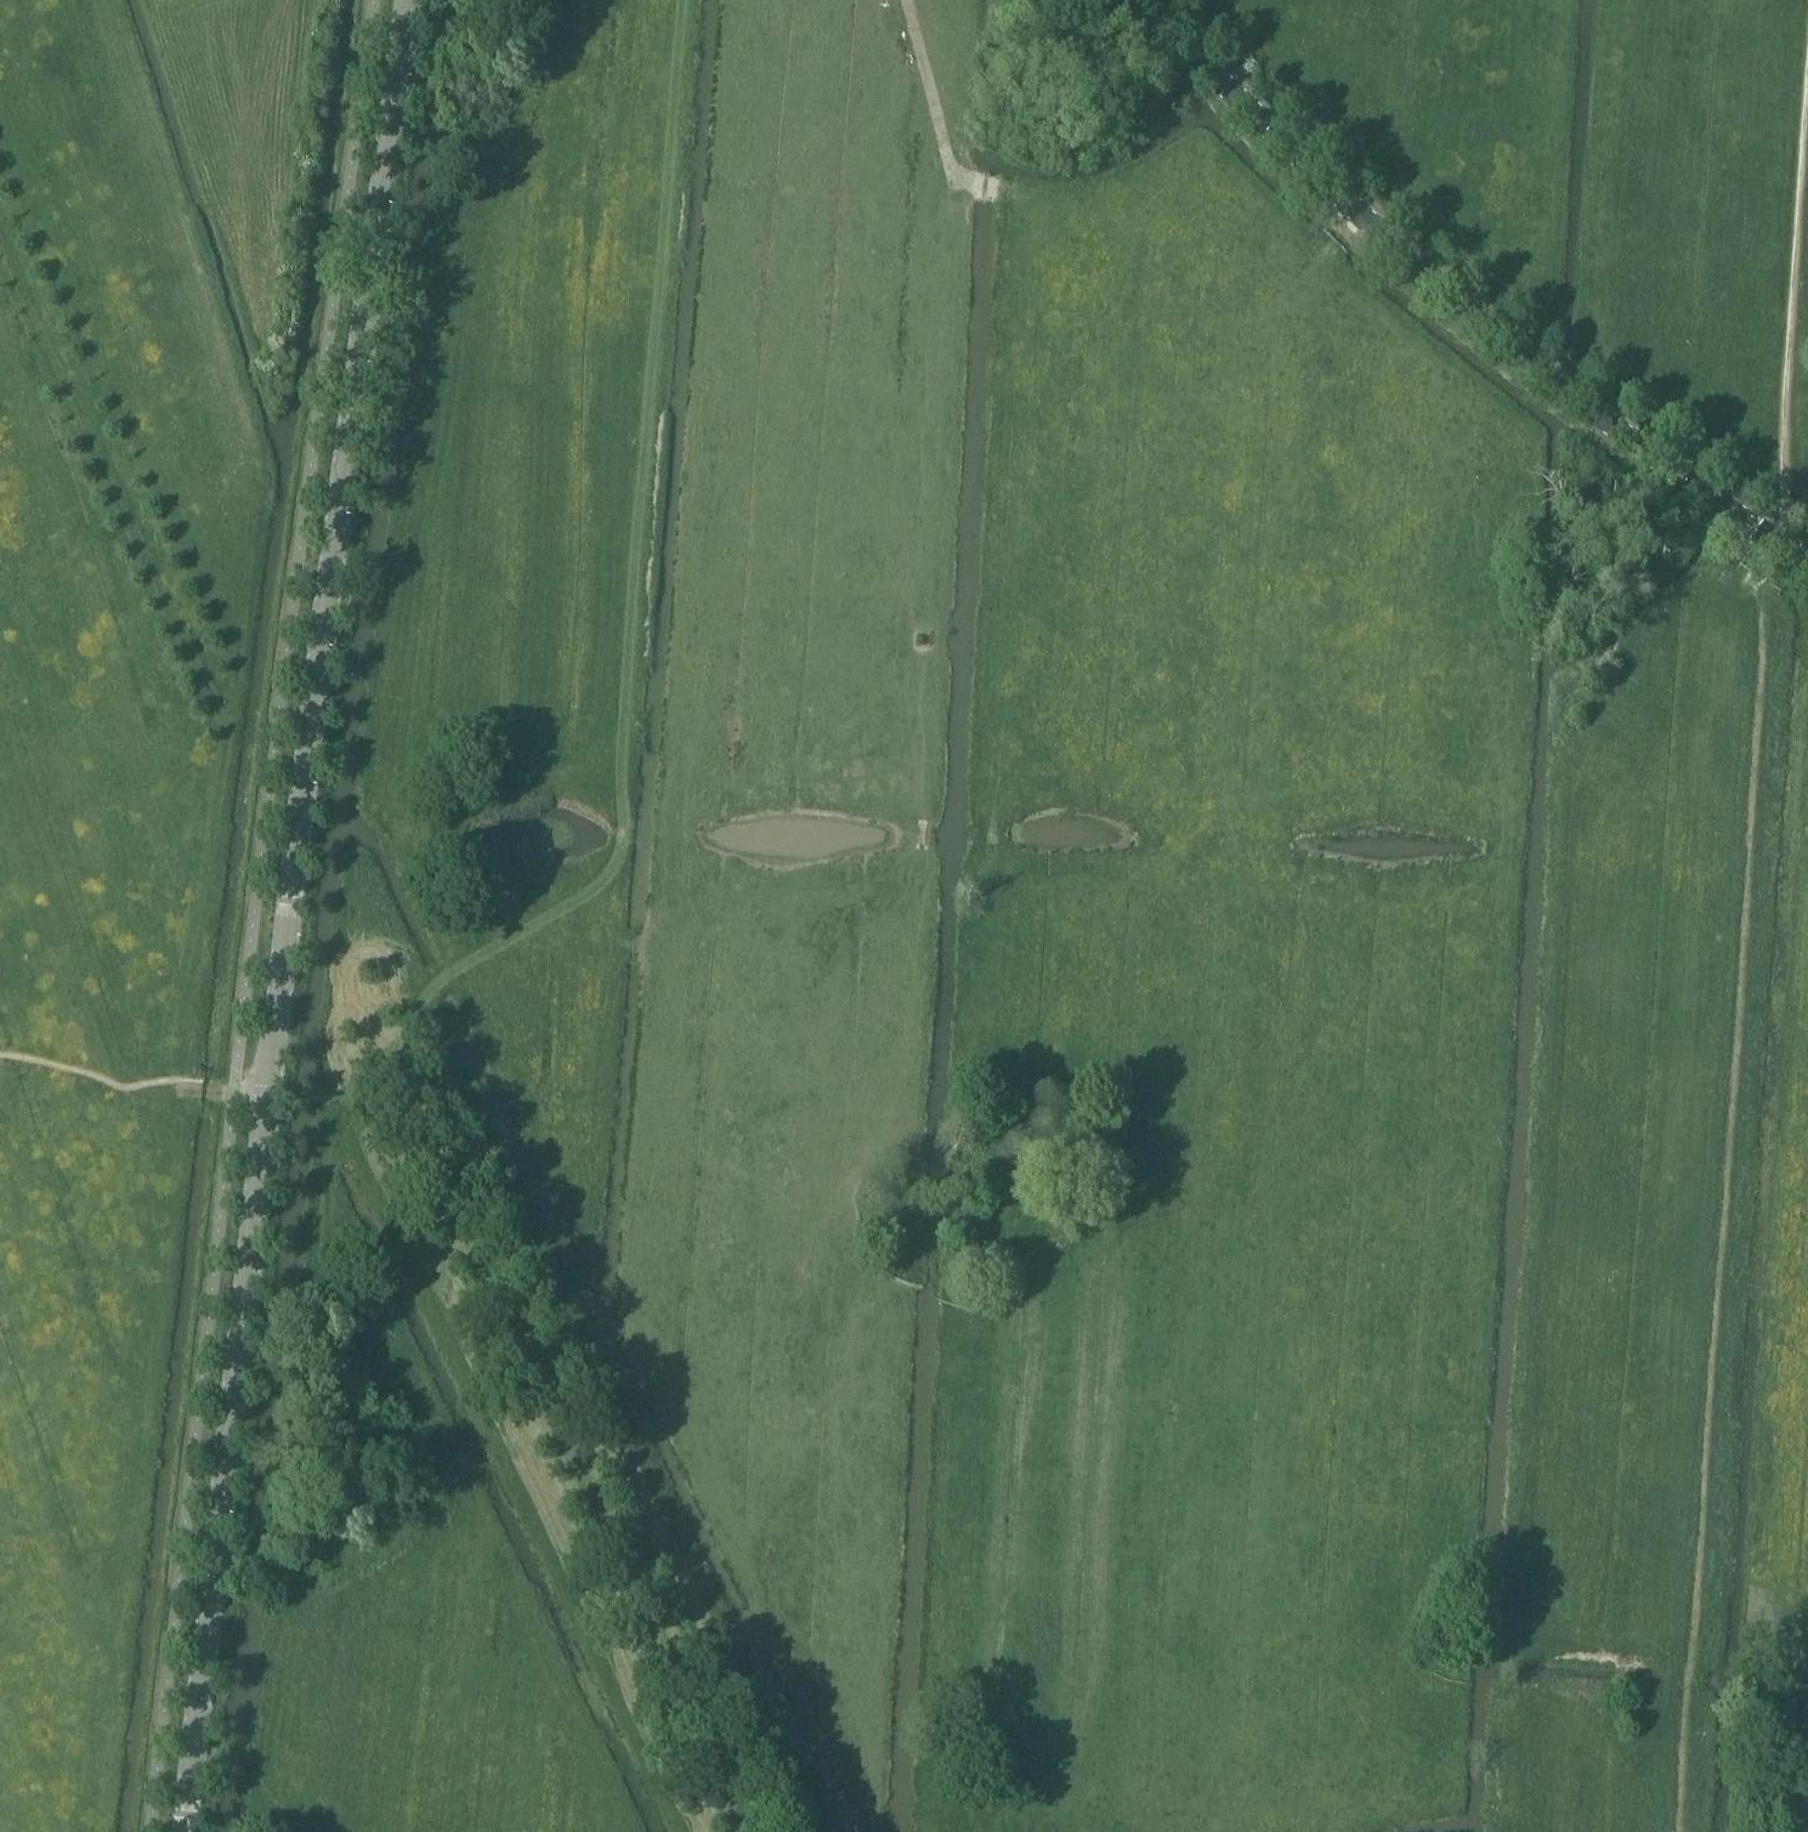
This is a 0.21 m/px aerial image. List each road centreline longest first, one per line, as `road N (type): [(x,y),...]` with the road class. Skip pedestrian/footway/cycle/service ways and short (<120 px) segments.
road 1 (tertiary): [(190,1831),(267,1100),(409,0)]
road 2 (tertiary): [(1807,567),(1648,456),(1390,243),(1140,0)]
road 3 (track): [(1807,78),(1780,433),(1783,528),(1775,546)]
road 4 (track): [(979,182),(953,174),(906,0)]

